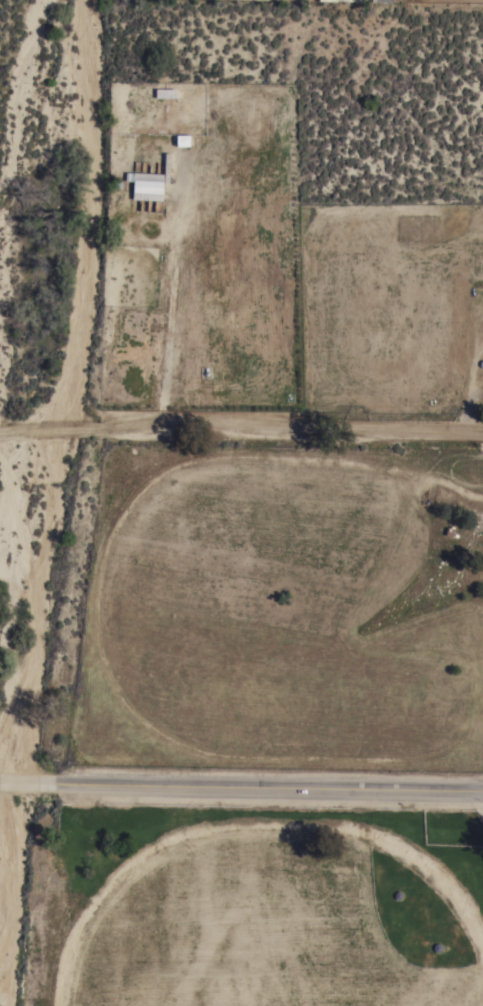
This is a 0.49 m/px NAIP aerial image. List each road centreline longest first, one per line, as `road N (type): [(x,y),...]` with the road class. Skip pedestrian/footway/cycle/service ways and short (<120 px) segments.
road 1 (residential): [(0,783),(482,791)]
road 2 (residential): [(0,433),(482,432)]

